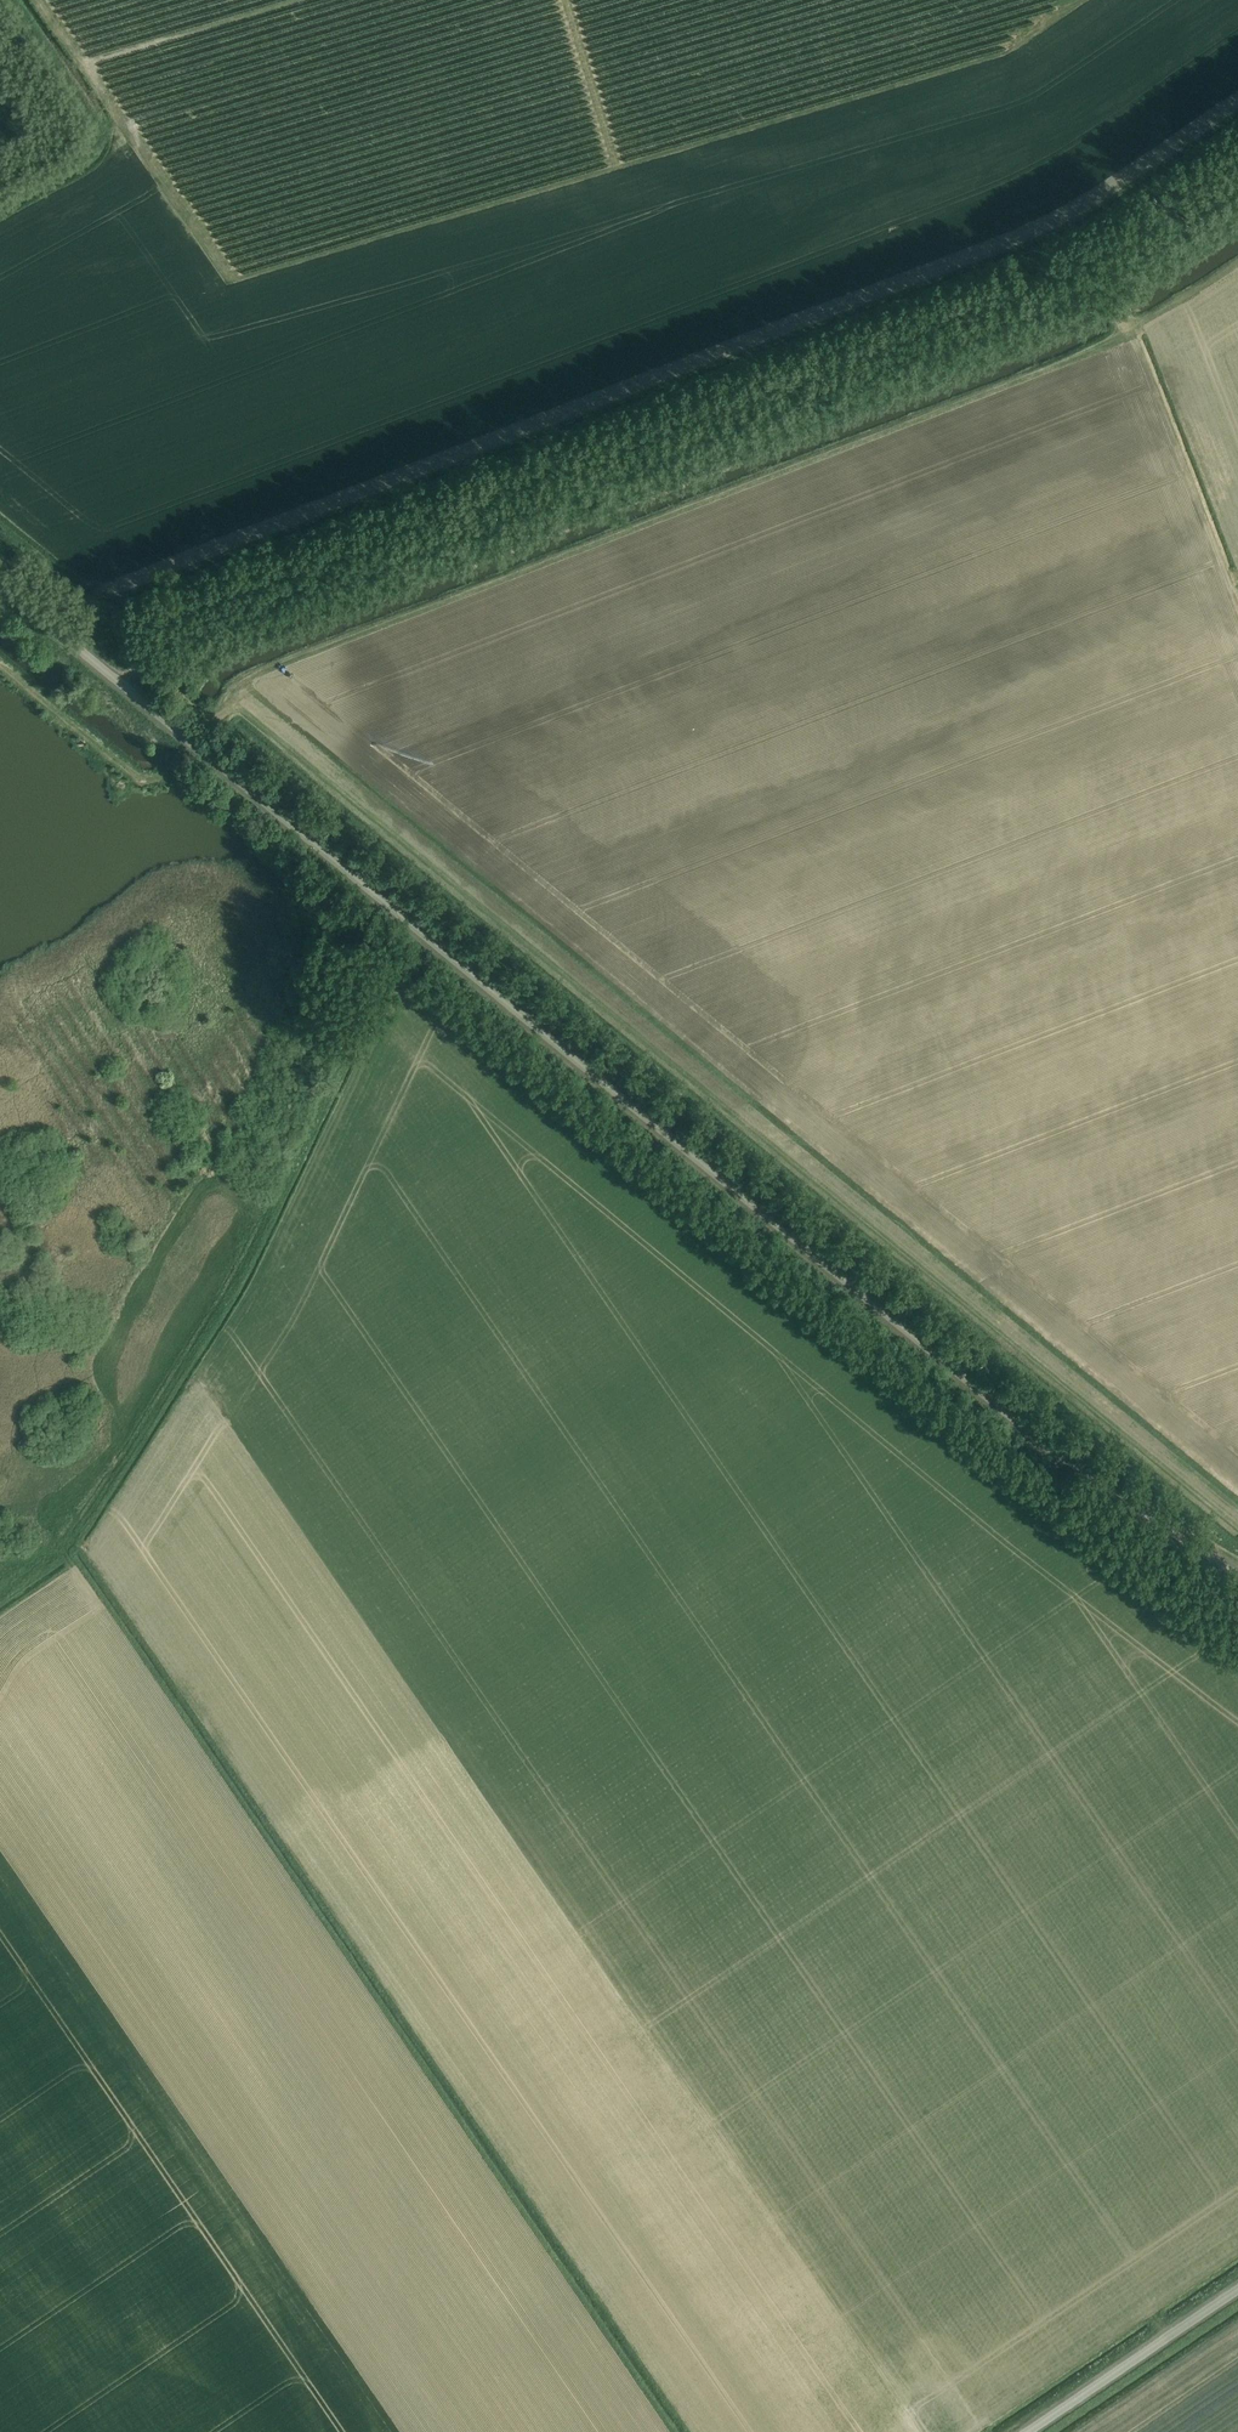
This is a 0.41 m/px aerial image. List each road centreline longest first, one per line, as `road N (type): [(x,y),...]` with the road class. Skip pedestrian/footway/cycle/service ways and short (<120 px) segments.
road 1 (tertiary): [(1237,1575),(1073,1465),(0,583)]
road 2 (unclassified): [(1026,2431),(1237,2289)]

